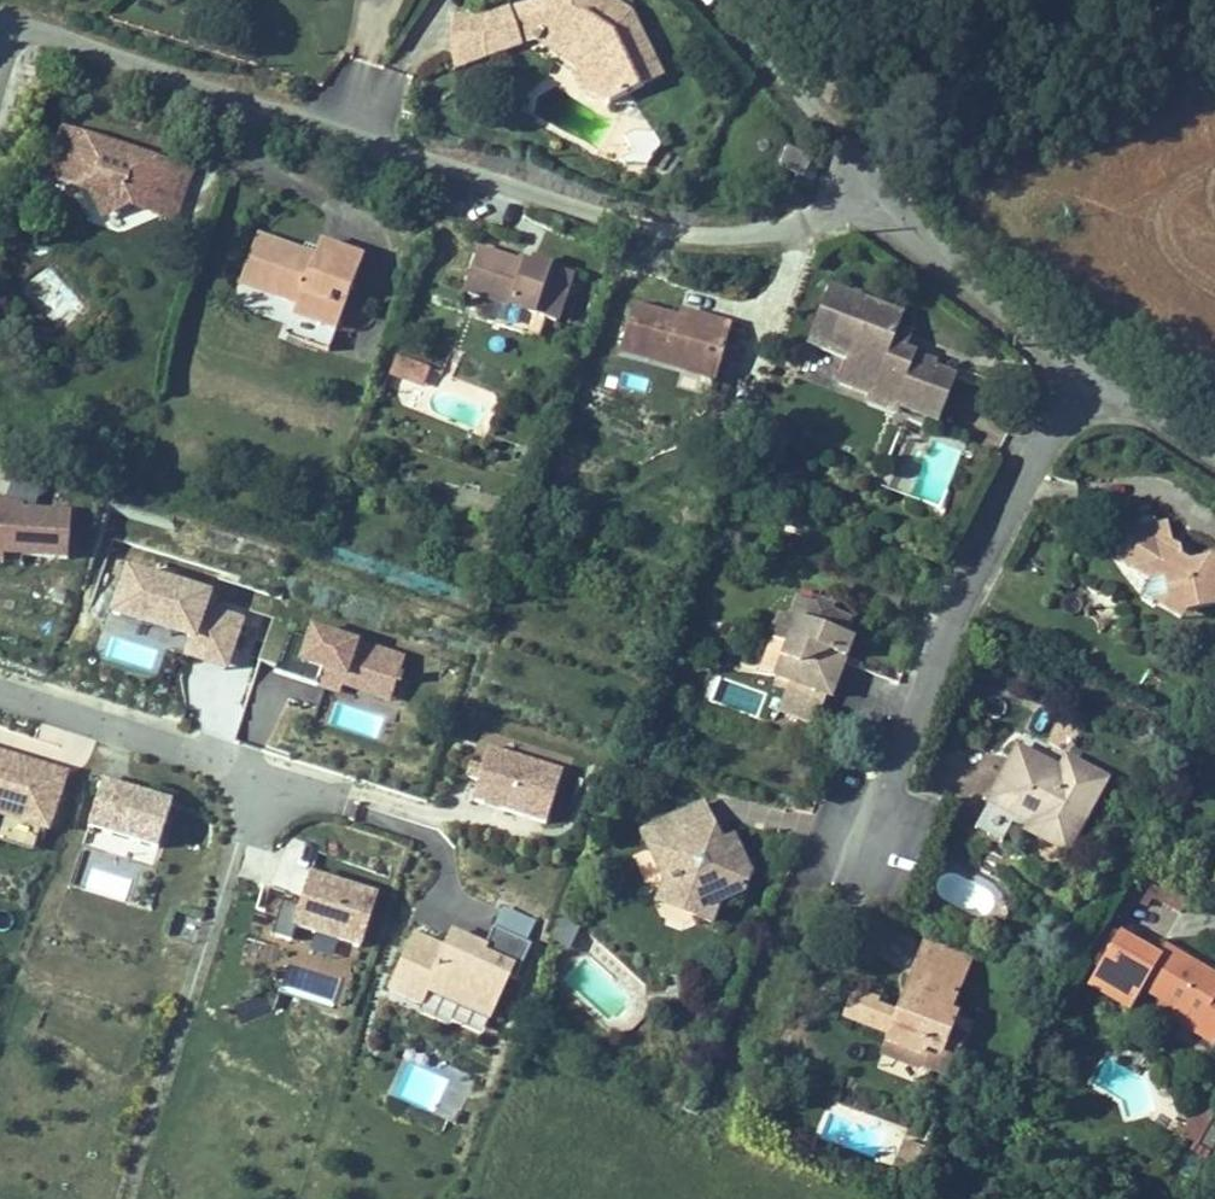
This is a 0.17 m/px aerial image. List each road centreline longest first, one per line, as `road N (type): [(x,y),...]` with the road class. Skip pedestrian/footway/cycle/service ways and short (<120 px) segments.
road 1 (residential): [(4,19),(629,225),(698,238),(758,235),(819,223),(869,194)]
road 2 (residential): [(849,843),(1082,370)]
road 3 (residential): [(343,800),(0,689)]
road 4 (unclassified): [(869,194),(1082,370)]
road 5 (unclassified): [(714,0),(838,129),(862,161),(869,194)]
road 6 (unclassified): [(1082,370),(1214,453)]

